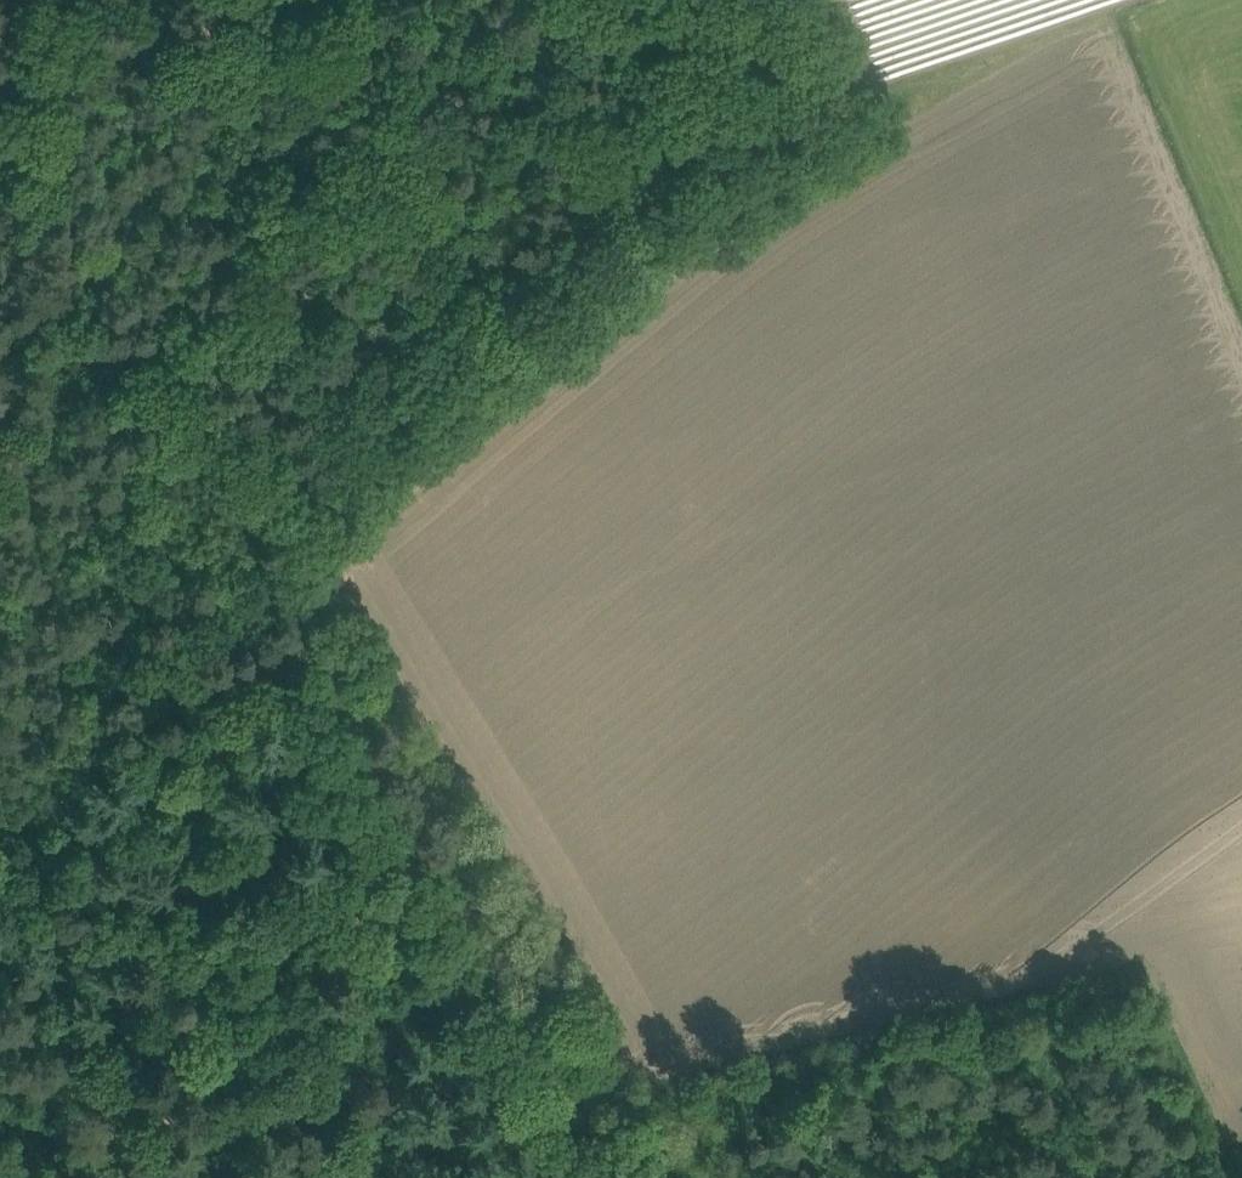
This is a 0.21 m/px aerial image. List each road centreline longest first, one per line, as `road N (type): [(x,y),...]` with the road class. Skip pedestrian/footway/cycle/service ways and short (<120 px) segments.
road 1 (track): [(713,0),(713,205),(692,254),(341,559),(332,601)]
road 2 (track): [(420,841),(586,1096),(653,1177)]
road 3 (track): [(332,601),(358,693),(420,841)]

